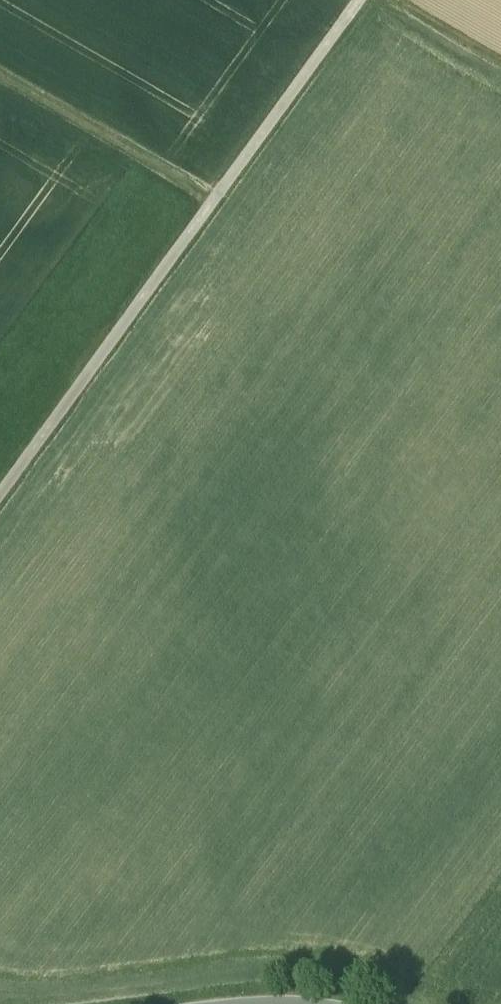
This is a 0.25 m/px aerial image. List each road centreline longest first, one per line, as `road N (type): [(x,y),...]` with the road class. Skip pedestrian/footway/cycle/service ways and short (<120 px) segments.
road 1 (track): [(0,497),(360,0)]
road 2 (track): [(389,0),(500,62)]

